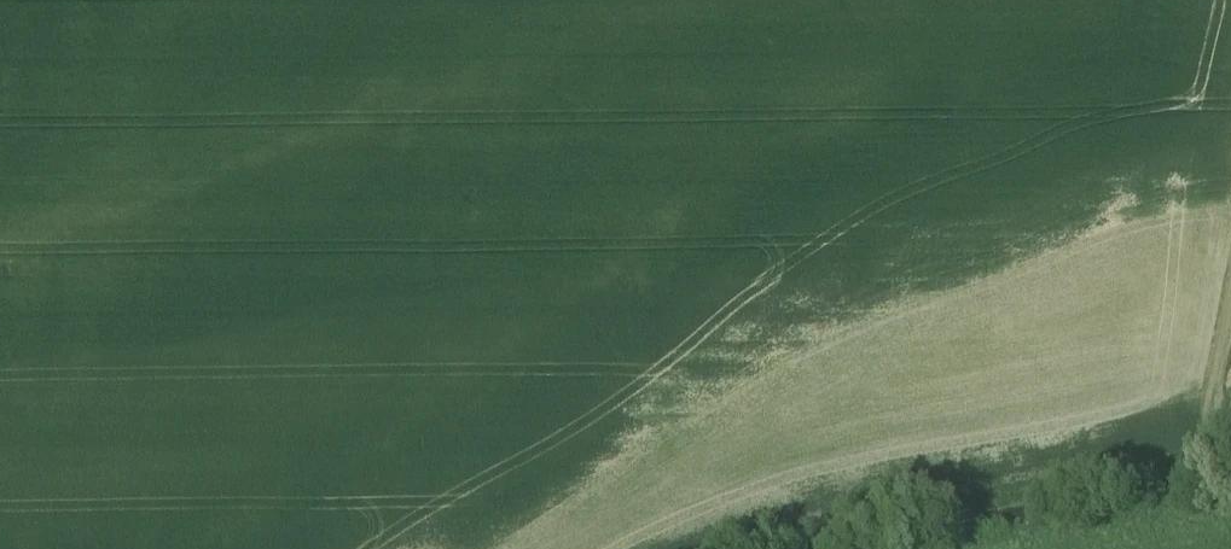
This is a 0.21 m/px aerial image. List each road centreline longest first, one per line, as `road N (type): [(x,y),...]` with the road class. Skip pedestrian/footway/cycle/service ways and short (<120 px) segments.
road 1 (track): [(1230,449),(1212,452),(1209,395),(1230,299)]

